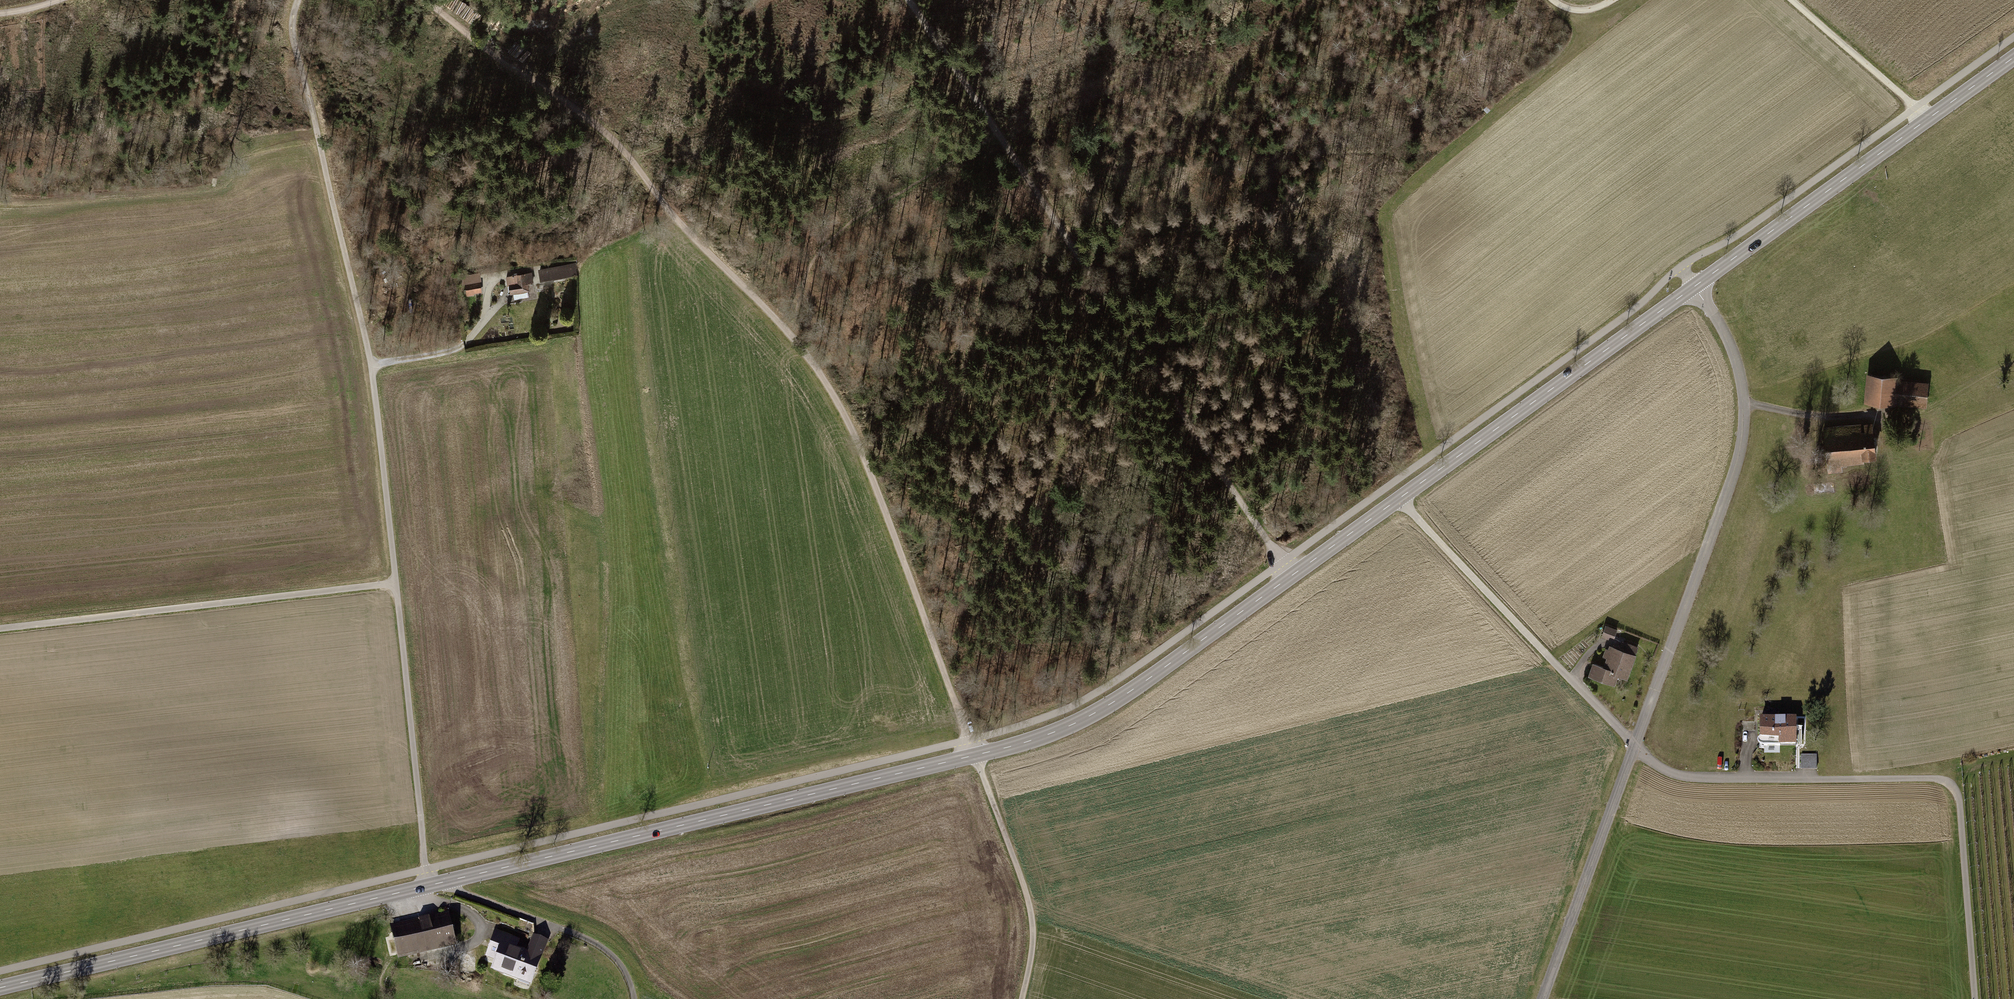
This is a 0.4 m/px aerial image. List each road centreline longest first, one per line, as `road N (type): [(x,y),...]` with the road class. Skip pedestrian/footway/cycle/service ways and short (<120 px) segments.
road 1 (tertiary): [(1695,285),(1080,721),(975,756),(0,989)]
road 2 (track): [(1021,998),(1033,916),(844,417),(796,344),(678,220),(610,134),(545,95),(426,0)]
road 3 (track): [(1399,498),(1660,769),(1693,779),(1952,786),(1977,998)]
road 4 (unclassified): [(1695,285),(1738,362),(1742,444),(1542,998)]
road 5 (track): [(1291,576),(908,0)]
road 6 (track): [(0,624),(396,583)]
road 7 (tertiary): [(2013,58),(1695,285)]
road 8 (track): [(300,0),(295,46),(371,365)]
road 9 (track): [(441,883),(596,947),(614,960),(634,998)]
road 10 (track): [(1927,120),(1791,0)]
road 11 (track): [(2013,362),(1929,413),(1900,414)]

